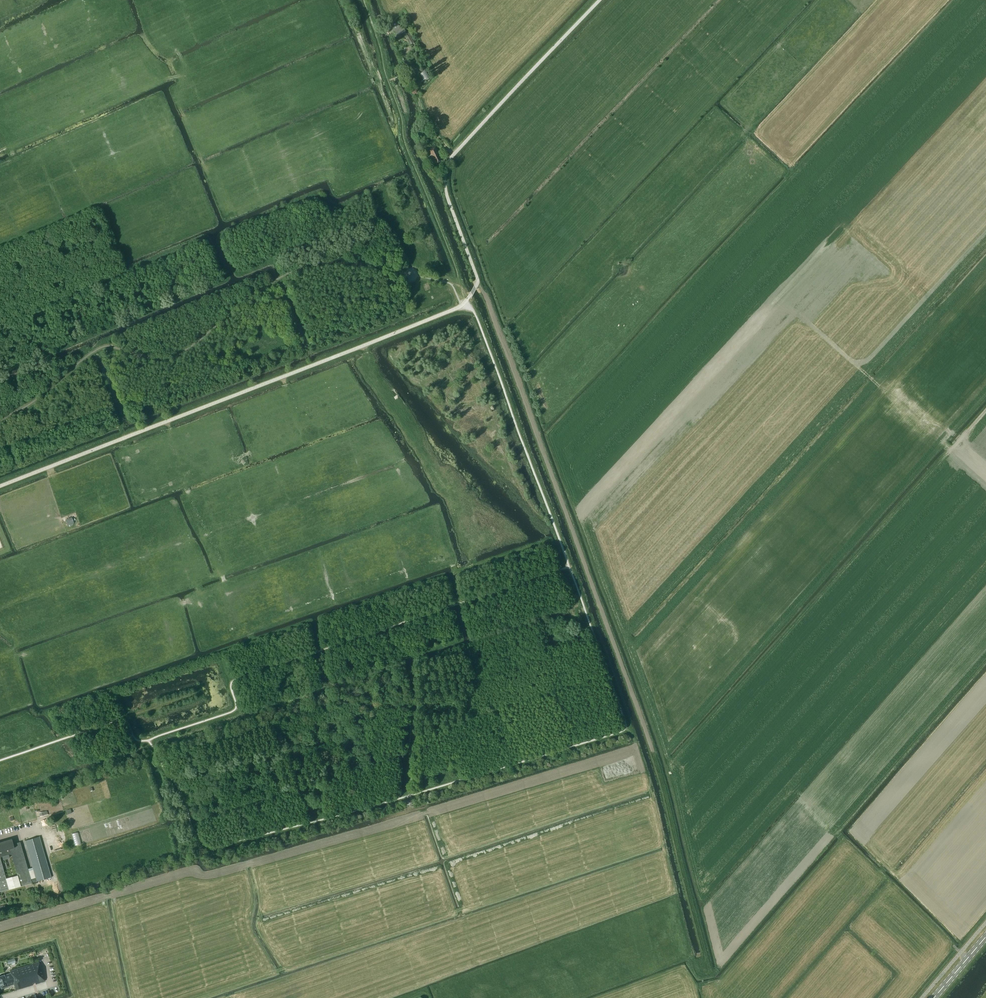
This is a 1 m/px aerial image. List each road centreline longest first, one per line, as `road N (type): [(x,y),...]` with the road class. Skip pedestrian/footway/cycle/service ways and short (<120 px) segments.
road 1 (track): [(596,0),(451,153)]

